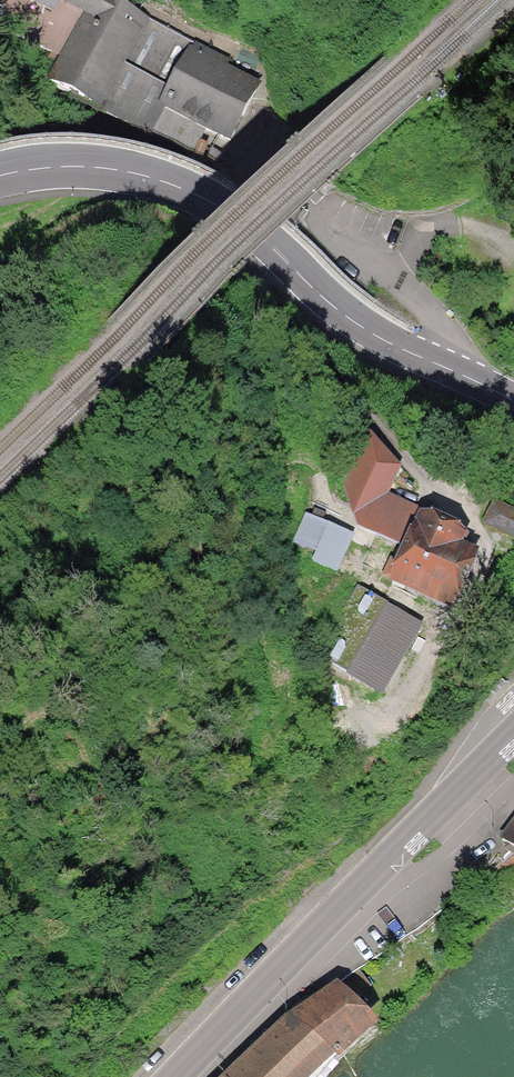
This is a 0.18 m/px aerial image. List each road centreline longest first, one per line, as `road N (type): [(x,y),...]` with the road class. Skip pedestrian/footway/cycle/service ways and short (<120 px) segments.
road 1 (primary): [(0,182),(102,172),(195,201),(370,332),(513,415)]
road 2 (secondary): [(513,732),(176,1076)]

